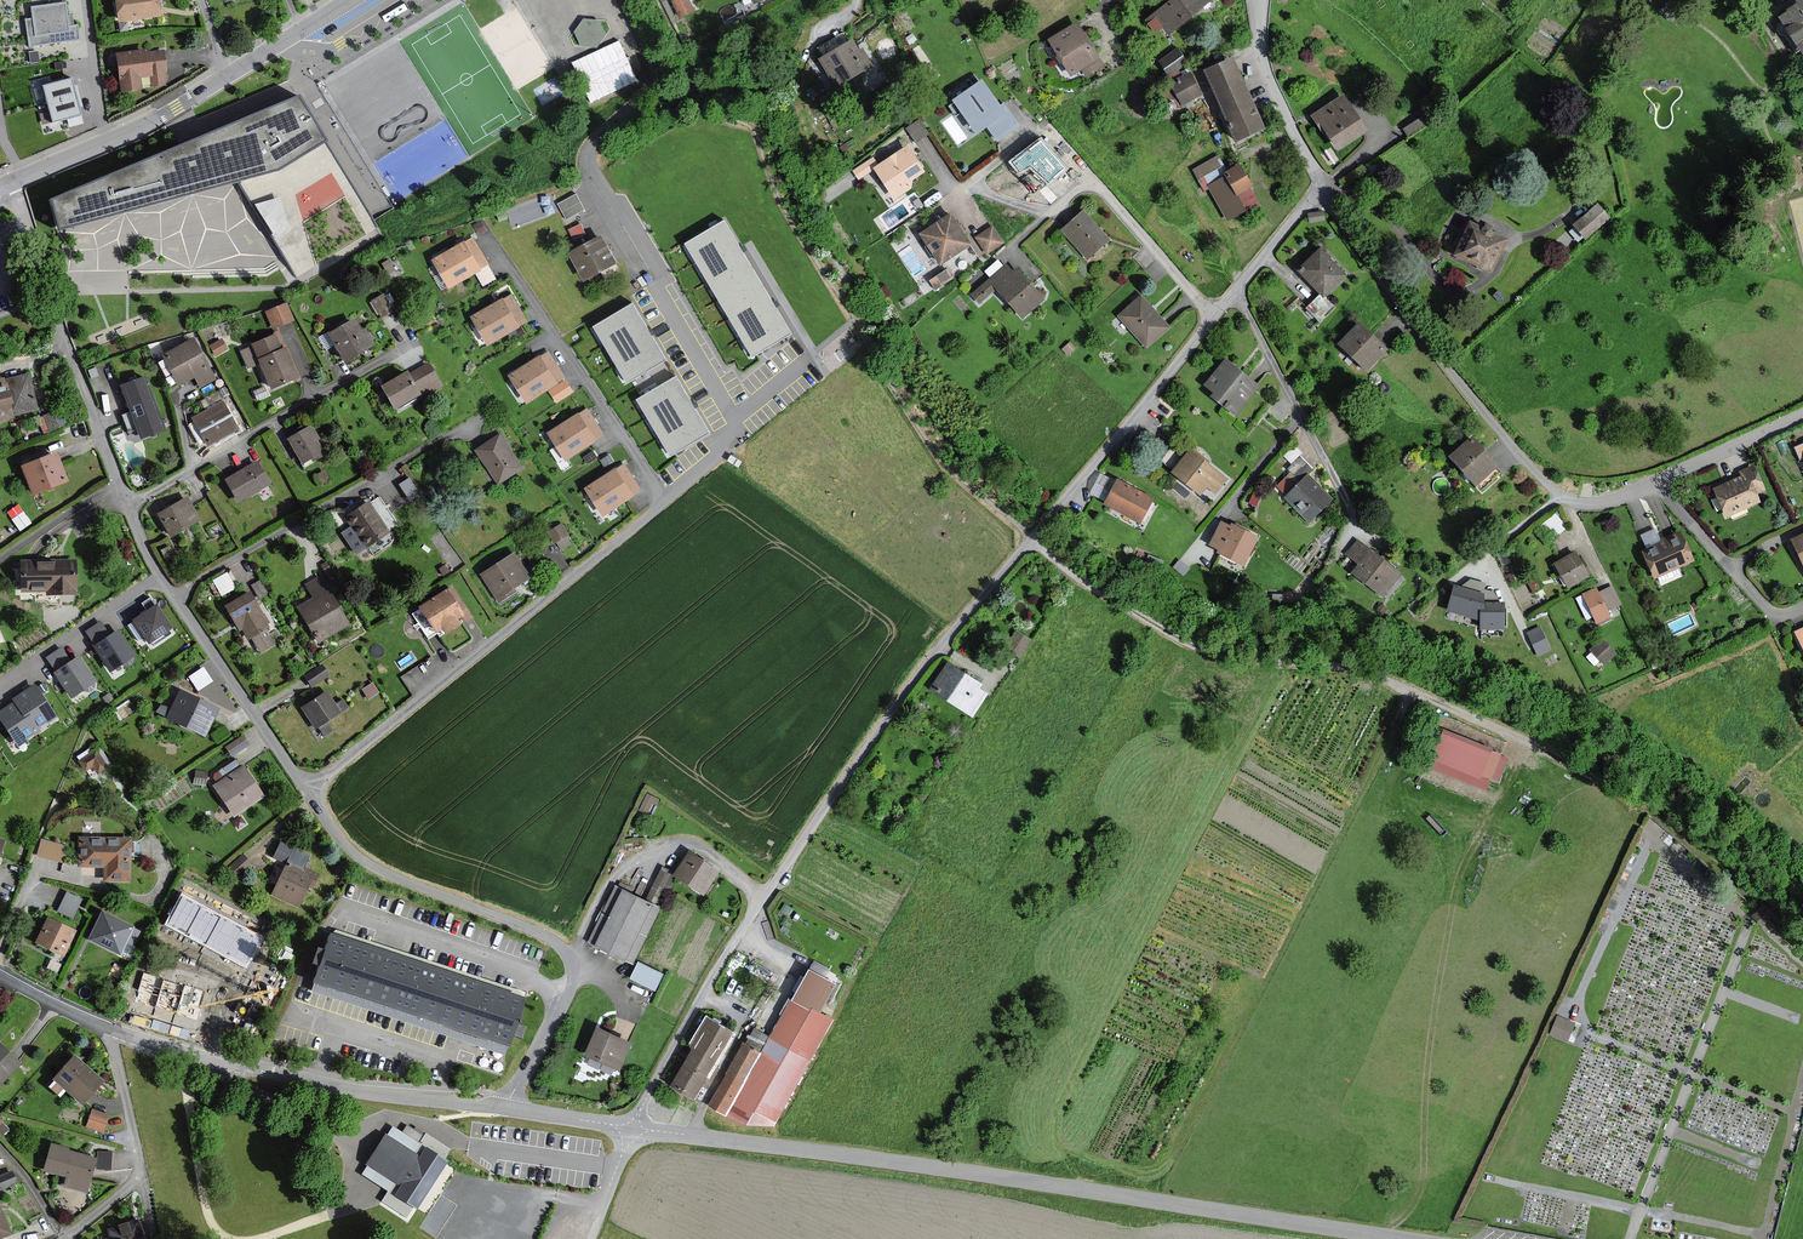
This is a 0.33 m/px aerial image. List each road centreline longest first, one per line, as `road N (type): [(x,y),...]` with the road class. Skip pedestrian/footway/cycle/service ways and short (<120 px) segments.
road 1 (residential): [(1214,315),(947,639),(790,856),(706,985),(634,1126)]
road 2 (unclassified): [(634,1126),(1406,1238)]
road 3 (track): [(1574,759),(1410,681),(1204,650),(1085,581),(1033,538)]
road 4 (residential): [(1655,482),(1588,503),(1548,486),(1429,343),(1322,187)]
road 5 (residential): [(307,795),(368,864),(538,932),(569,957),(565,997),(505,1110)]
road 6 (residential): [(622,0),(652,80),(597,137),(590,159),(661,271),(659,295),(721,399)]
road 7 (residential): [(307,795),(664,500)]
road 8 (residential): [(108,1028),(303,1080),(505,1110)]
road 9 (residential): [(12,182),(126,504)]
road 10 (residential): [(403,349),(126,504)]
road 11 (residential): [(173,597),(441,437)]
road 12 (residential): [(490,243),(664,500)]
road 13 (residential): [(348,0),(174,109),(109,141)]
road 14 (residential): [(108,1028),(138,1170),(117,1198),(64,1237)]
road 15 (residential): [(173,597),(307,795)]
road 16 (residential): [(1655,482),(1769,611),(1802,607)]
road 17 (residential): [(1322,187),(1266,74),(1256,0)]
road 18 (residential): [(0,685),(160,578)]
road 19 (residential): [(1093,178),(1214,315)]
road 20 (residential): [(1802,415),(1655,482)]
road 21 (residential): [(970,182),(1041,132),(1062,141),(1093,178)]
road 22 (residential): [(109,141),(84,0)]
road 23 (residential): [(1322,187),(1230,295)]
road 24 (residential): [(1299,415),(1250,317),(1230,295)]
road 25 (residential): [(1361,534),(1299,415)]
road 26 (residential): [(505,1110),(634,1126)]
road 27 (residential): [(664,500),(724,444),(730,424),(721,399)]
road 28 (residential): [(1299,415),(1226,511)]
road 29 (residential): [(634,1126),(590,1238)]

